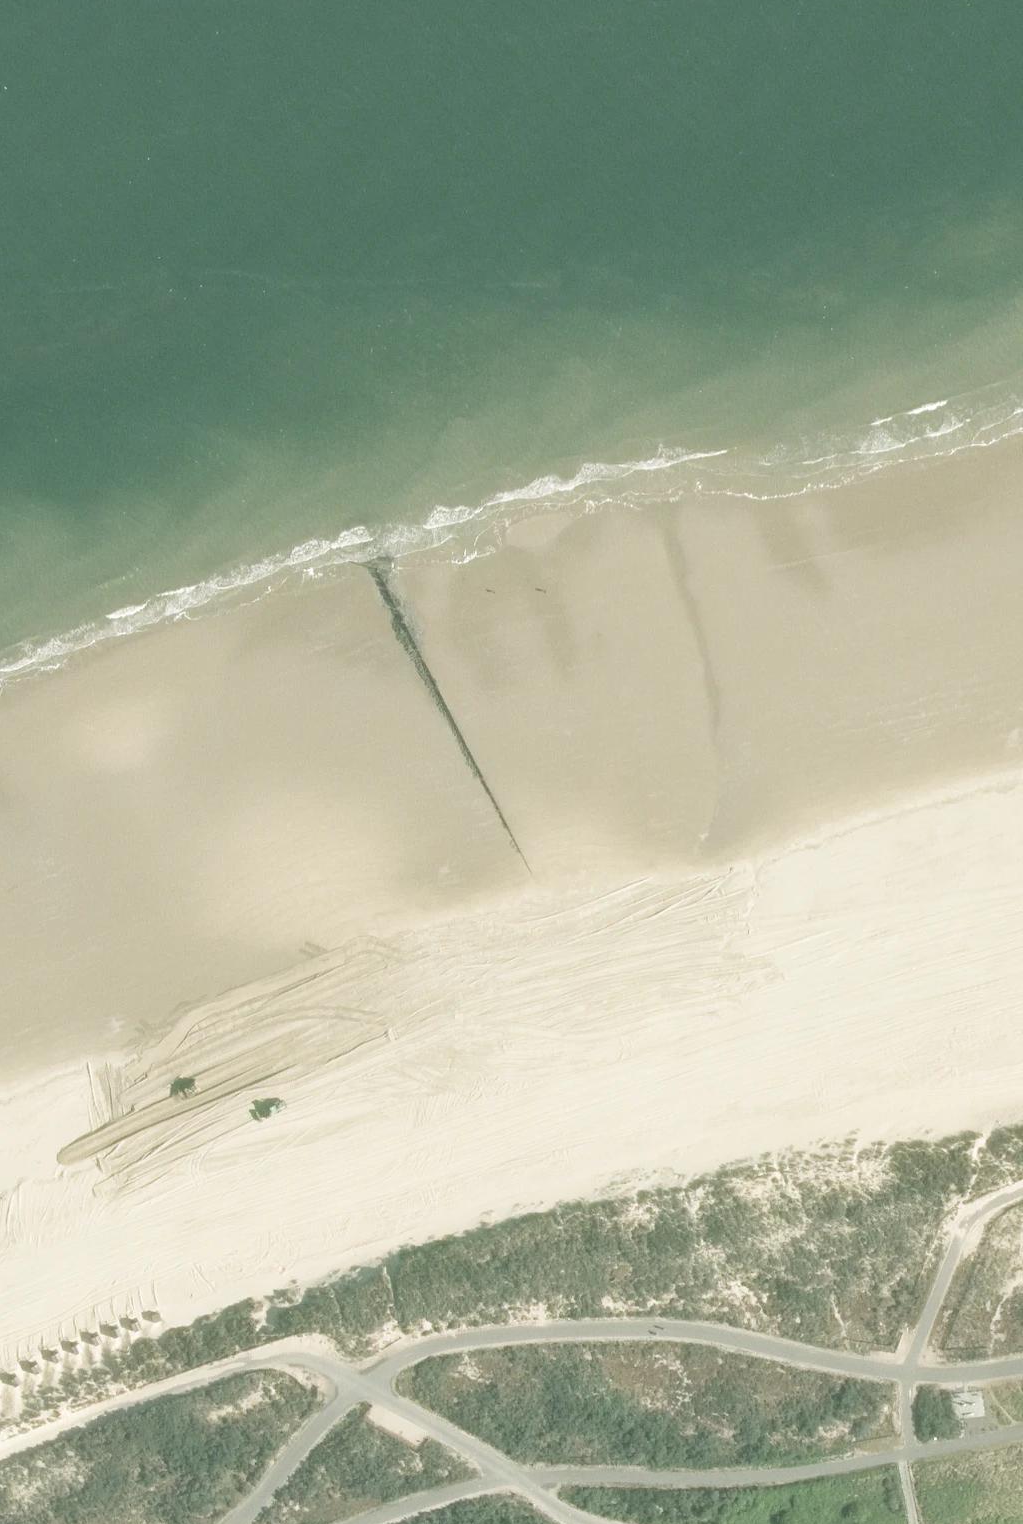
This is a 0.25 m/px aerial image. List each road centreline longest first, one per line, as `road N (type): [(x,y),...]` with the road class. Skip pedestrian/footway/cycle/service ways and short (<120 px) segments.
road 1 (track): [(0,1455),(255,1363),(300,1358),(516,1480)]
road 2 (track): [(1022,1192),(973,1219),(957,1247),(908,1376),(910,1455)]

